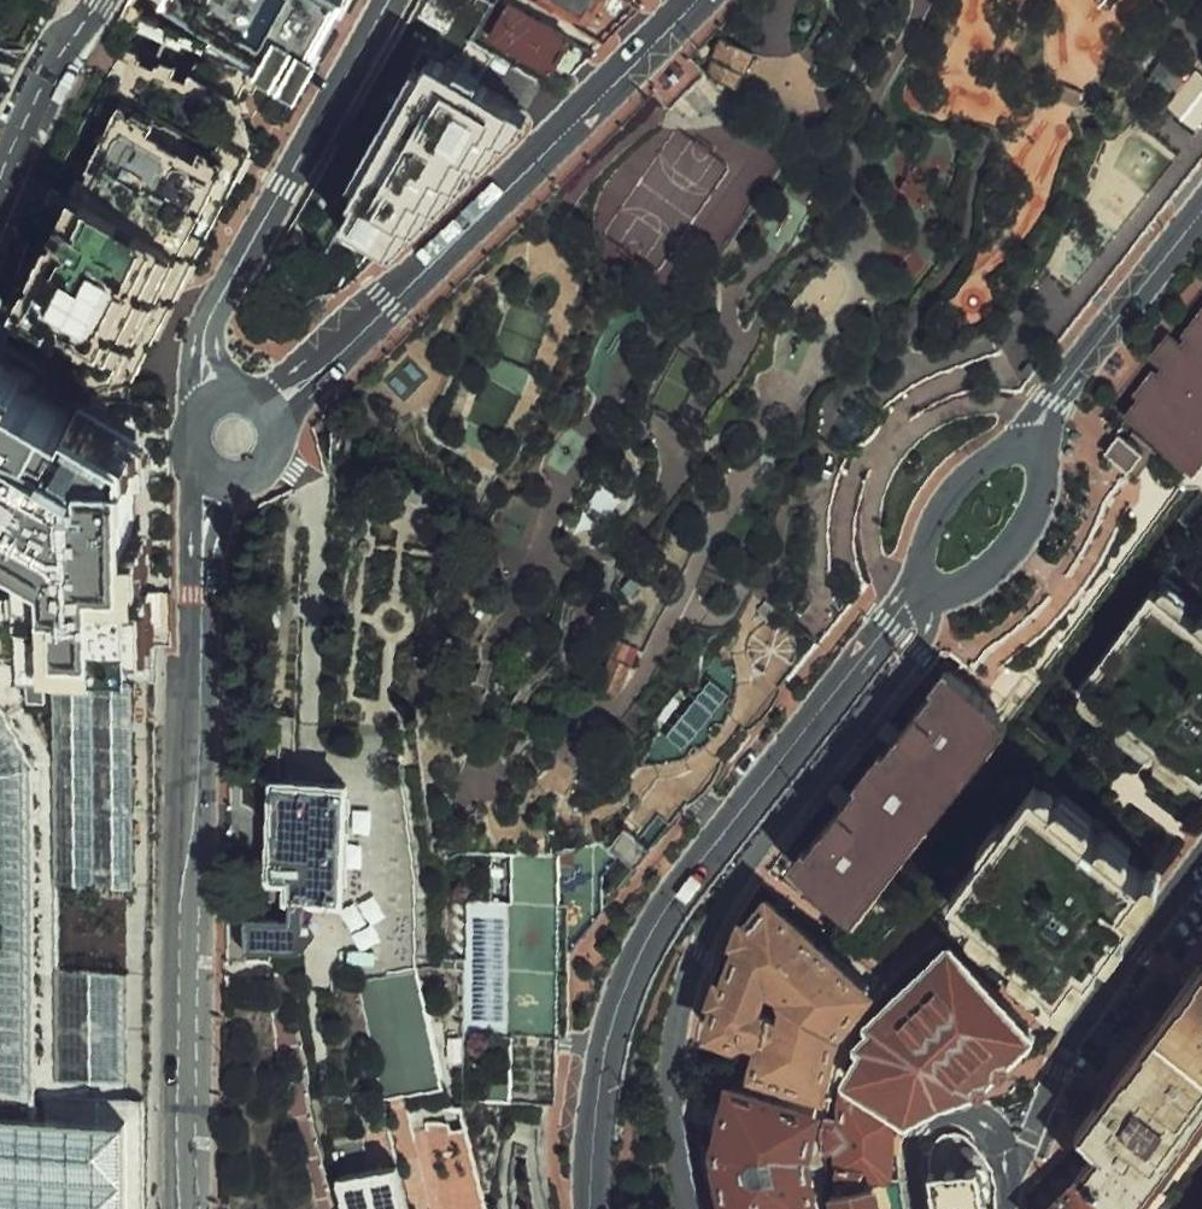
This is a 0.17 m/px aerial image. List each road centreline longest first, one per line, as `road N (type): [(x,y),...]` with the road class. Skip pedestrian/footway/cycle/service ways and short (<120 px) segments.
road 1 (primary): [(787,1208),(287,784),(0,558)]
road 2 (secondary): [(181,1208),(186,805),(202,515),(215,470)]
road 3 (tertiary): [(591,1208),(602,1052),(644,950),(669,906),(915,597)]
road 4 (residential): [(915,597),(924,629),(918,649),(744,865),(696,954),(669,1088),(671,1169),(681,1208)]
road 5 (secondary): [(266,412),(390,306),(698,0)]
road 6 (residential): [(215,403),(204,343),(216,313),(393,0)]
road 7 (residential): [(1201,870),(1064,1055),(1011,1167)]
road 8 (tertiary): [(1039,431),(1066,382),(1201,210)]
road 9 (tertiary): [(915,597),(955,589),(1012,549),(1037,502),(1039,431)]
road 10 (tertiary): [(1039,431),(1010,442),(955,493),(922,560),(915,597)]
road 11 (residential): [(99,0),(36,96),(0,175)]
road 12 (residential): [(912,1208),(915,1149),(943,1115),(975,1118),(1011,1167)]

